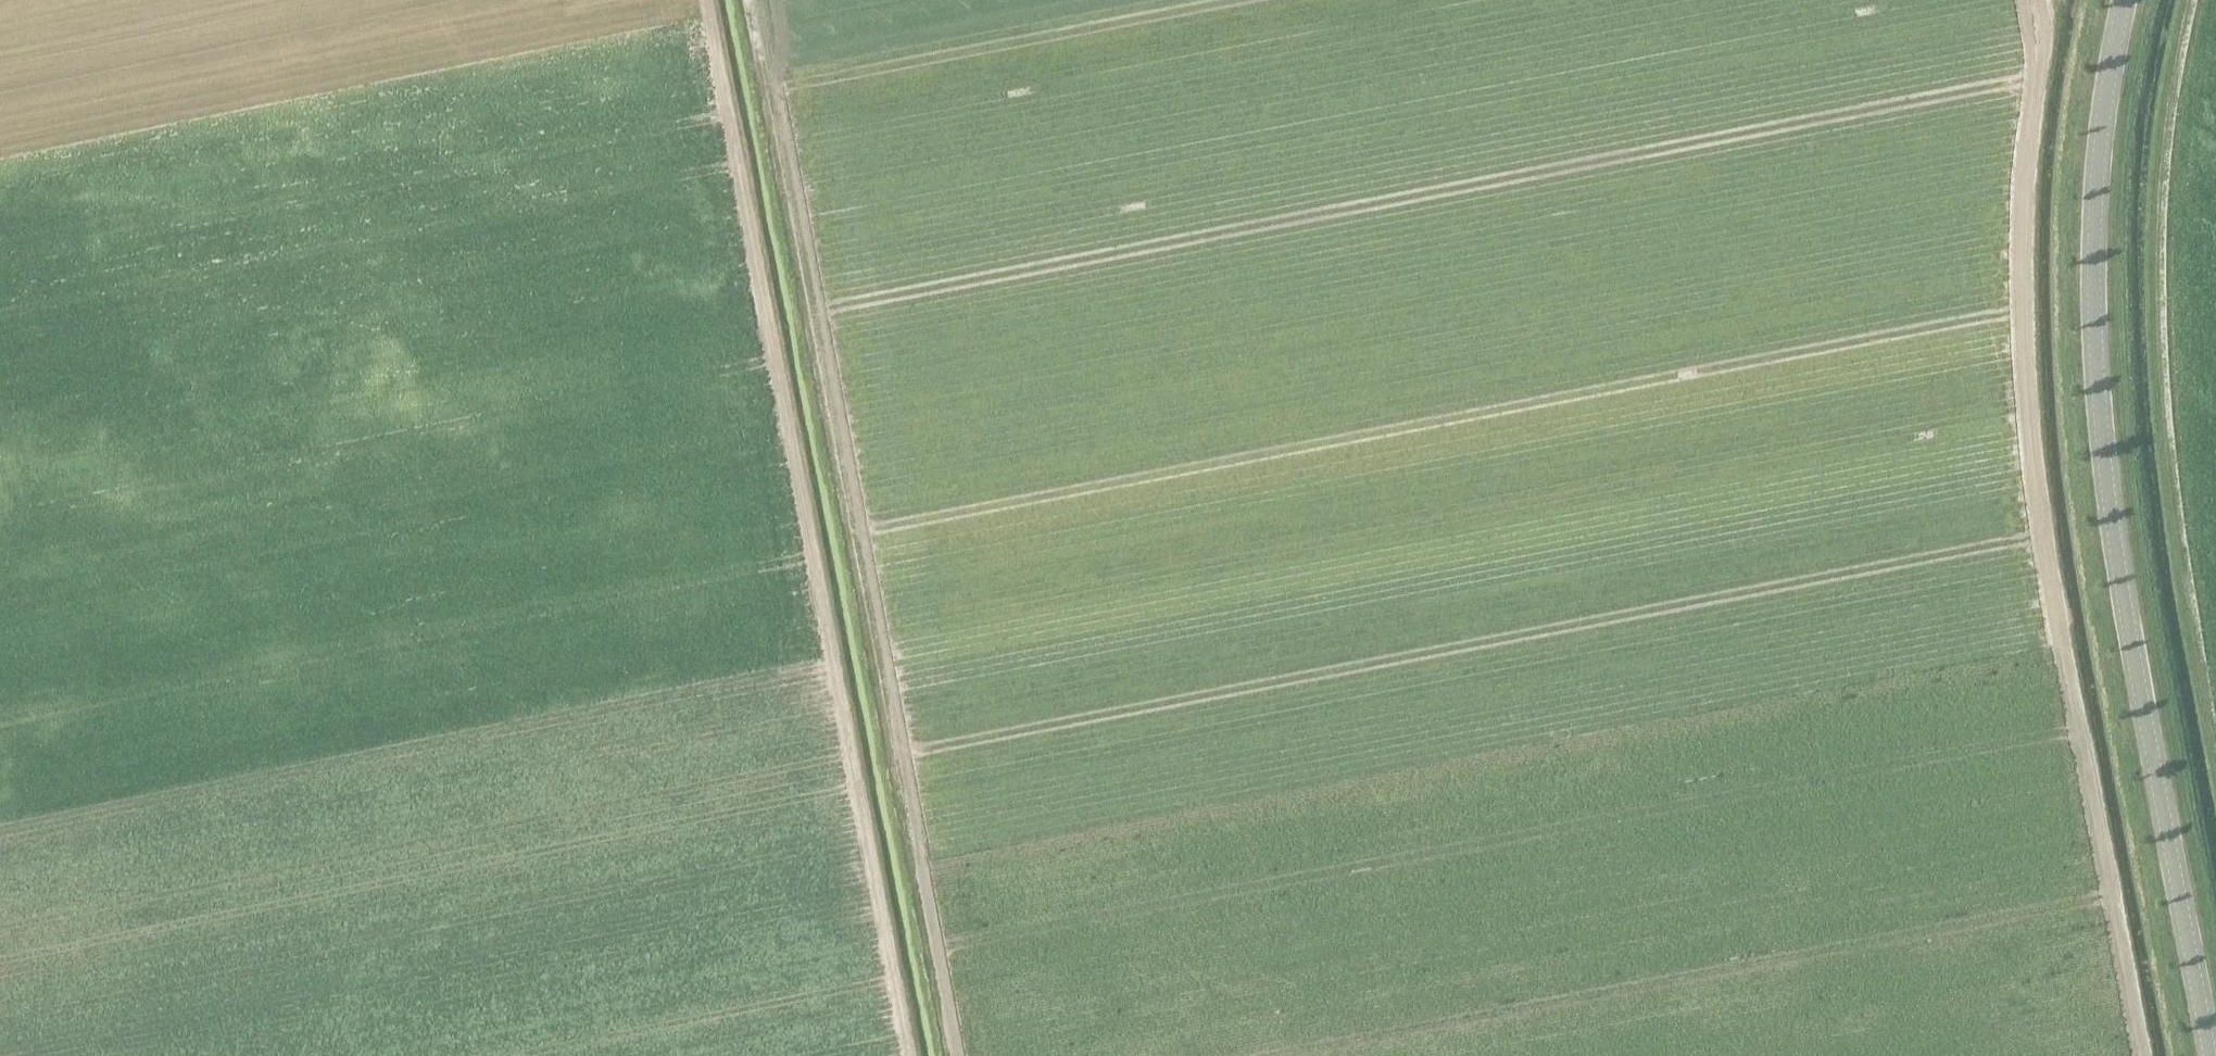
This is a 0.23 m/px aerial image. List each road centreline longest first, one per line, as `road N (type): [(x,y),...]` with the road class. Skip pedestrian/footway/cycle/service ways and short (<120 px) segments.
road 1 (tertiary): [(2211,1055),(2125,607),(2100,411),(2097,186),(2125,0)]

